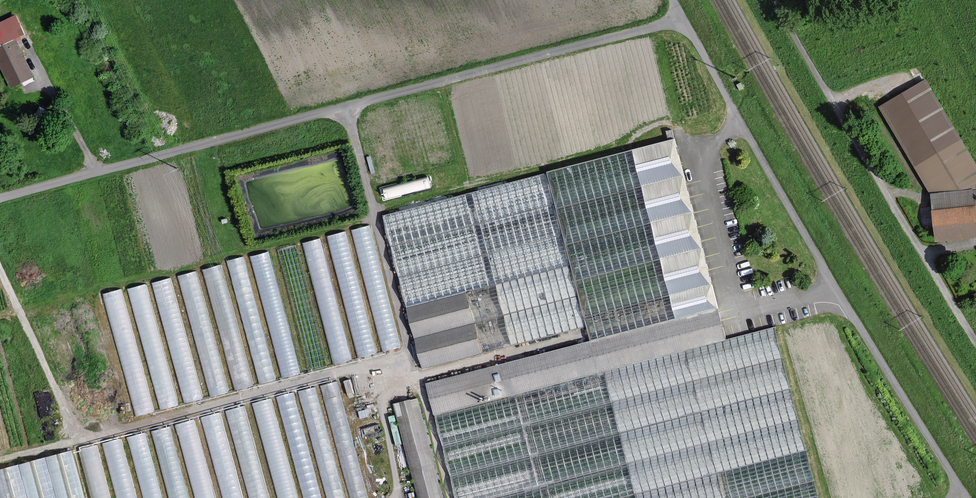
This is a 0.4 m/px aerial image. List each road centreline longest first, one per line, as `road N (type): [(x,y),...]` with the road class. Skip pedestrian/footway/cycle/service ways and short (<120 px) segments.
road 1 (unclassified): [(0,198),(683,19)]
road 2 (unclassified): [(966,497),(683,19)]
road 3 (unclassified): [(975,340),(776,0)]
road 4 (track): [(81,441),(0,270)]

